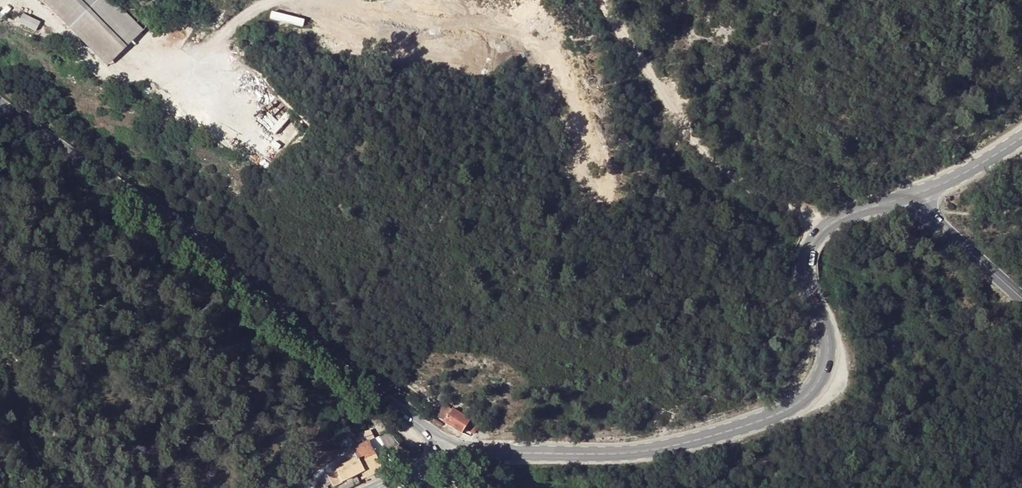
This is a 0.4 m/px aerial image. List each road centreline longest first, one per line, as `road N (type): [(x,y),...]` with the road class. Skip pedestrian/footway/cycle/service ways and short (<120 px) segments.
road 1 (secondary): [(908,193),(819,236),(808,252),(827,359),(808,399),(788,414),(745,431),(620,454),(447,459)]
road 2 (tertiary): [(0,106),(213,250),(330,361),(438,439),(447,459)]
road 3 (tertiary): [(908,193),(1021,302)]
road 4 (secondary): [(1021,135),(970,170),(908,193)]

